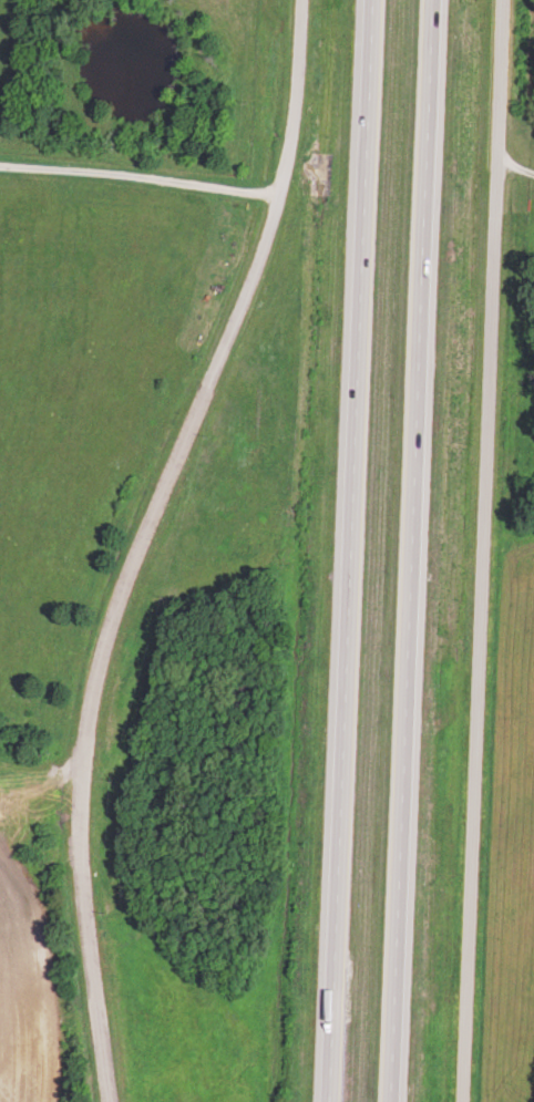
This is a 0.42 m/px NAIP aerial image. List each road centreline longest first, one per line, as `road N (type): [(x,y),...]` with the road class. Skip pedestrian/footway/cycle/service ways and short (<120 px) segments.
road 1 (residential): [(111,1101),(82,878),(99,670),(270,233),(296,134),(302,0)]
road 2 (motorway): [(390,1101),(434,0)]
road 3 (motorway): [(374,0),(331,1101)]
road 4 (residential): [(462,1101),(504,0)]

